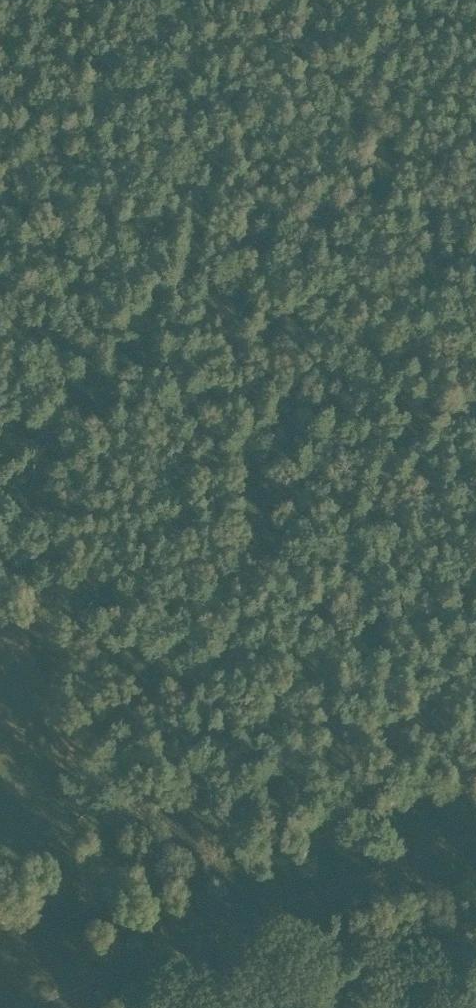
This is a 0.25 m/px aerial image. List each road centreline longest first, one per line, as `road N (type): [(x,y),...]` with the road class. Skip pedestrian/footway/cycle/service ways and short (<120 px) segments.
road 1 (track): [(82,1007),(475,852)]

